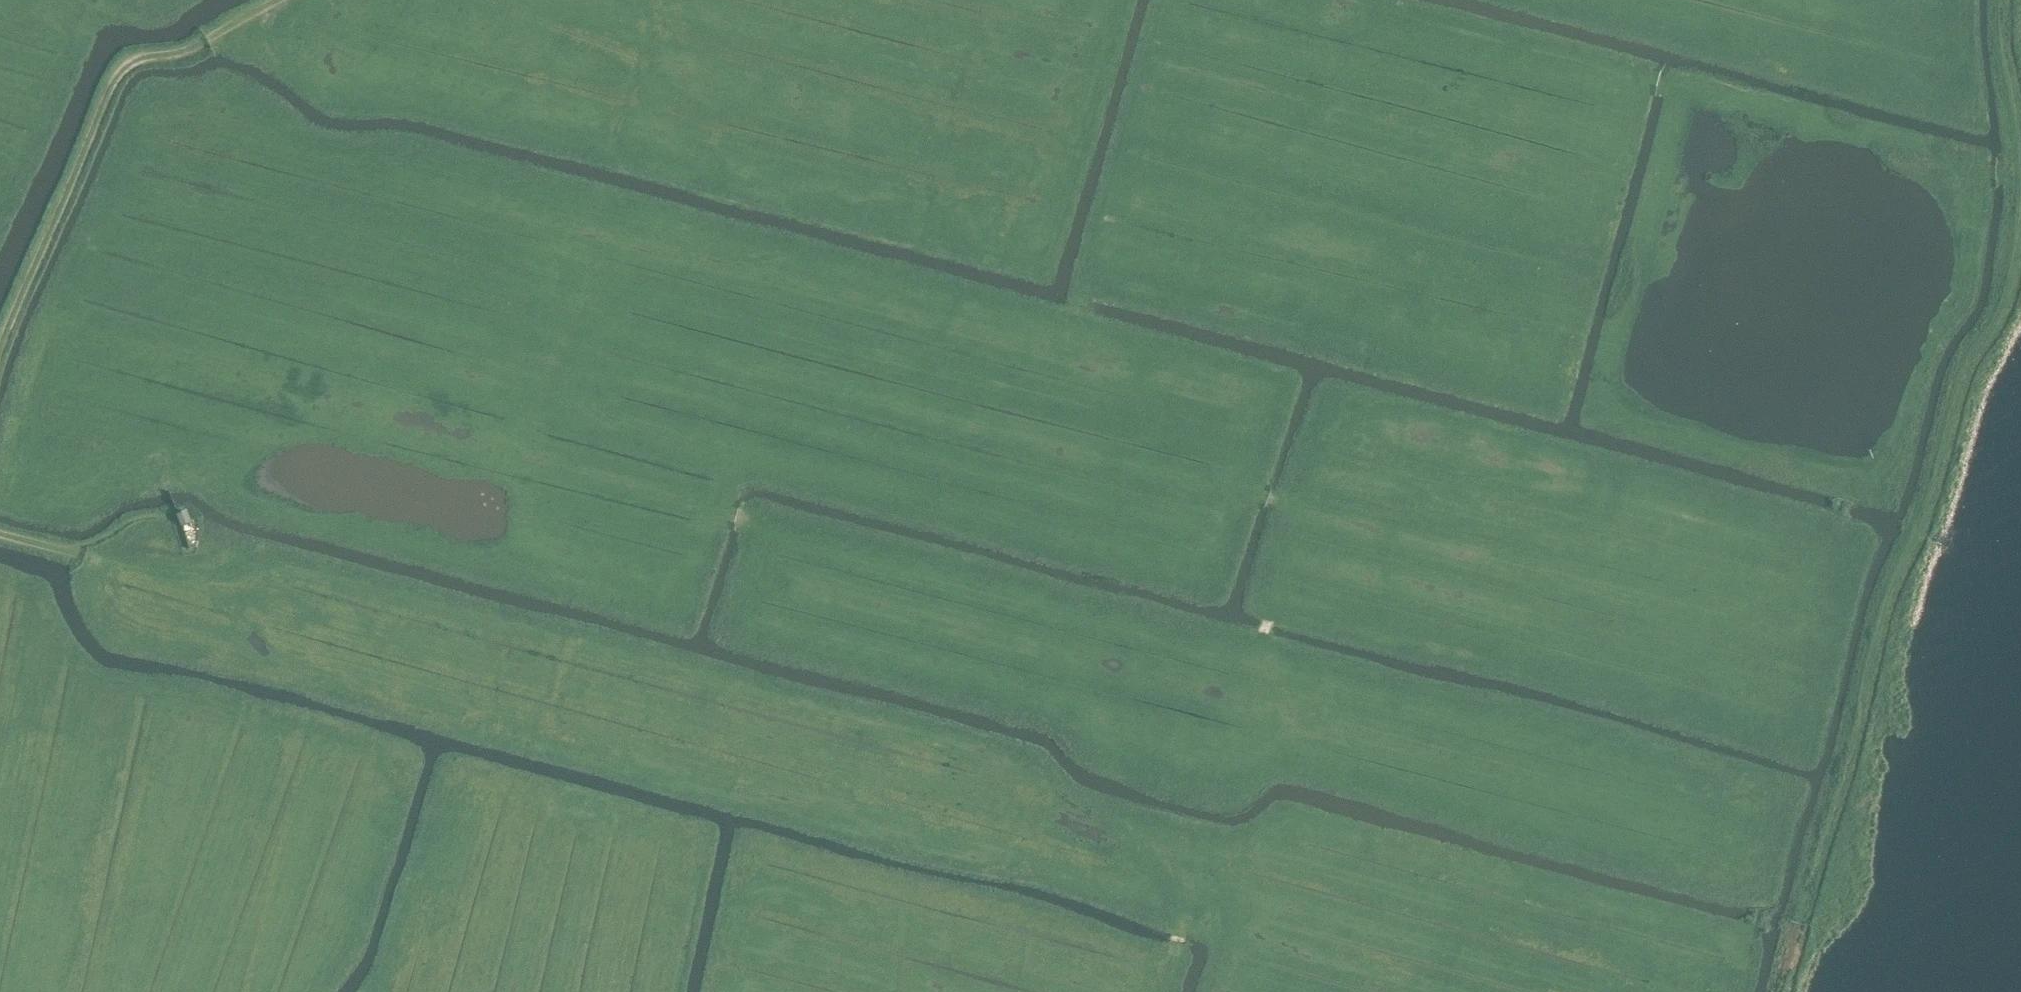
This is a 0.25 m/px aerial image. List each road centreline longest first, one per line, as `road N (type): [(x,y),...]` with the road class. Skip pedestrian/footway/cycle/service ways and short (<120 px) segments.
road 1 (track): [(282,0),(197,46),(123,68),(0,359)]
road 2 (track): [(211,579),(67,552)]

